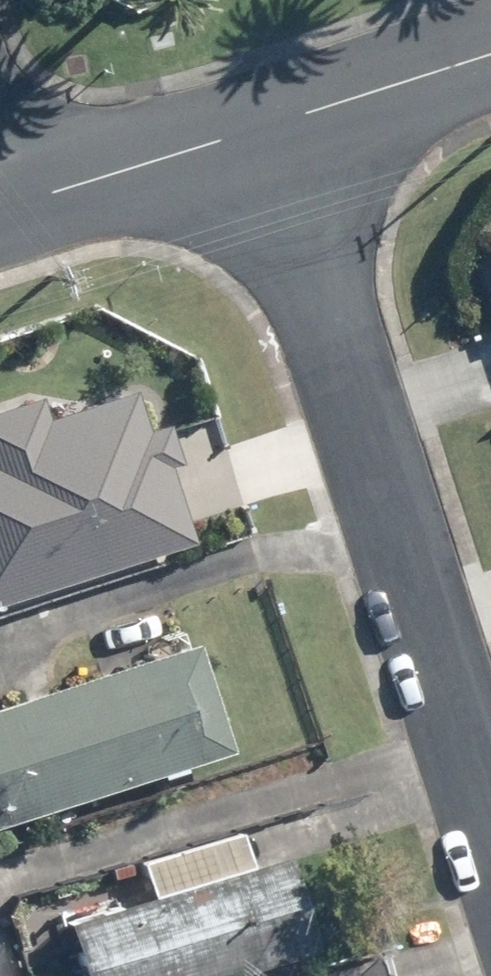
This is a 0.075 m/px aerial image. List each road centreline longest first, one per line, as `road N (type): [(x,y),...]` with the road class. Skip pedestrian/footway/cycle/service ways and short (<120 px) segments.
road 1 (residential): [(490,838),(265,122)]
road 2 (residential): [(265,122),(14,202)]
road 3 (residential): [(490,56),(265,122)]

